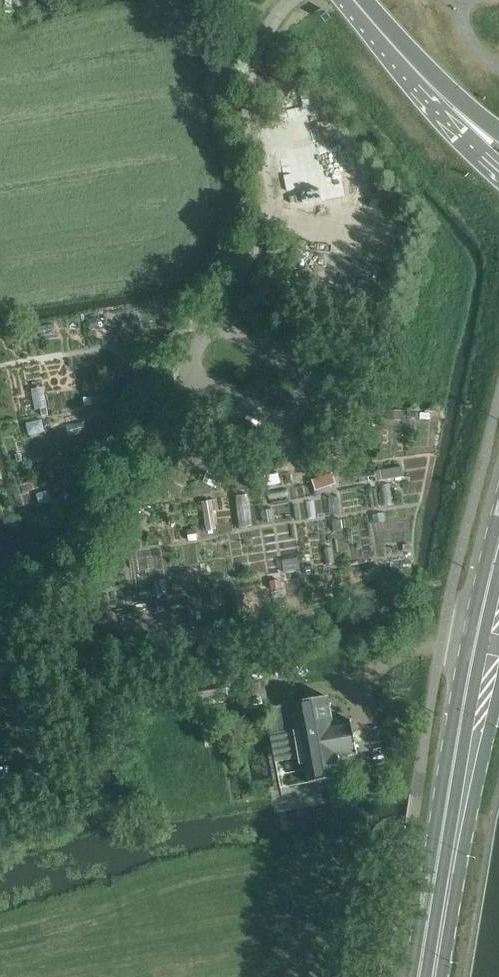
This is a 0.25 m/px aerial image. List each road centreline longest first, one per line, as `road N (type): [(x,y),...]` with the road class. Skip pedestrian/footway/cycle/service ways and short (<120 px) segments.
road 1 (primary): [(498,624),(432,976)]
road 2 (tertiary): [(443,98),(354,0)]

